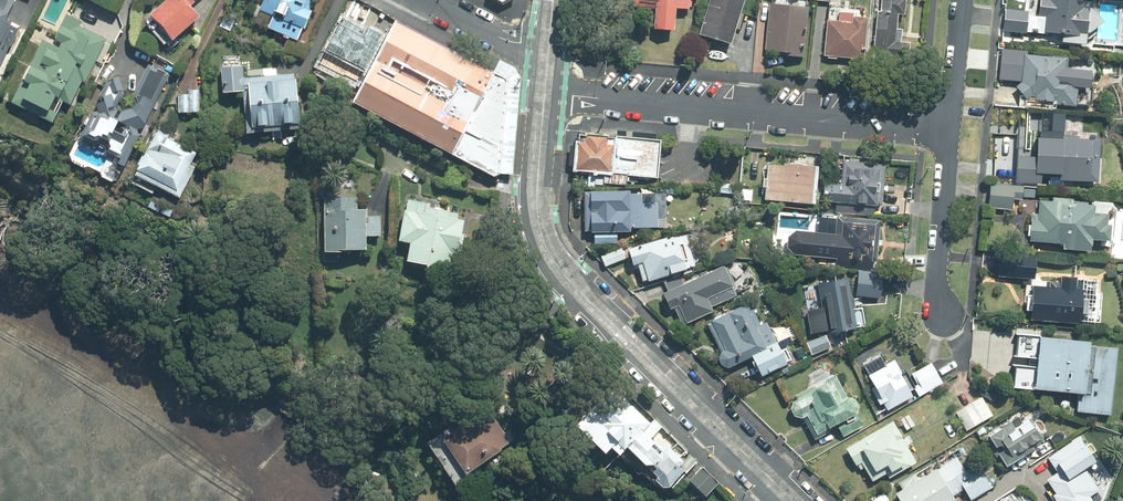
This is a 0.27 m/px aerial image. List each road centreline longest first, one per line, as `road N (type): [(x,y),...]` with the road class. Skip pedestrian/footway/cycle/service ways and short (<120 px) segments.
road 1 (tertiary): [(793,500),(563,267),(540,211),(543,96)]
road 2 (residential): [(949,126),(543,96)]
road 3 (residential): [(949,126),(938,275),(943,316)]
road 4 (residential): [(544,61),(426,0)]
road 5 (residential): [(961,0),(949,126)]

